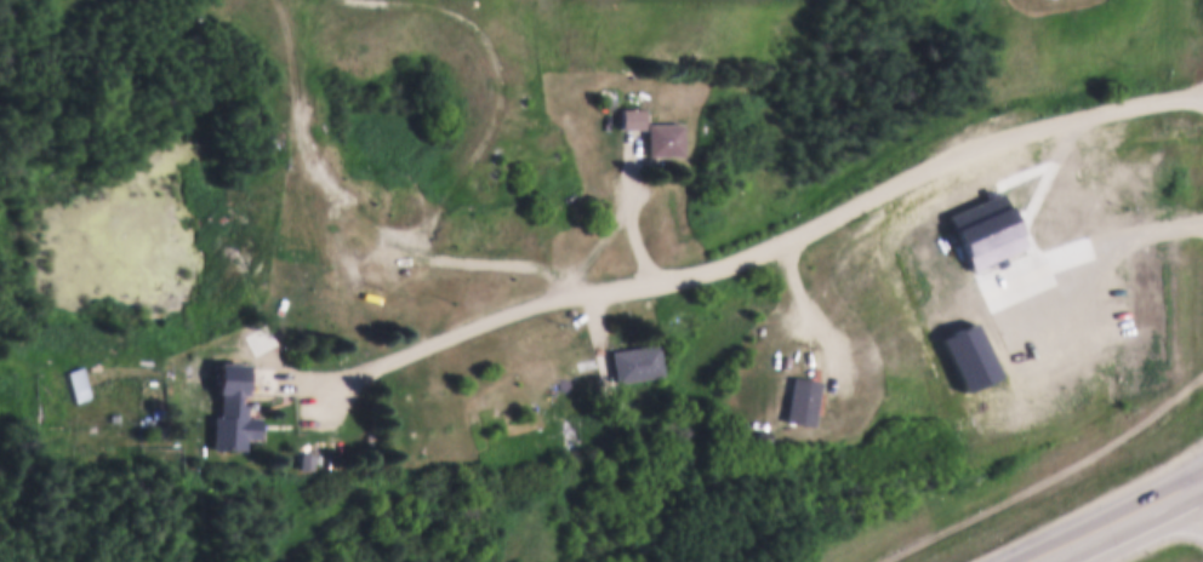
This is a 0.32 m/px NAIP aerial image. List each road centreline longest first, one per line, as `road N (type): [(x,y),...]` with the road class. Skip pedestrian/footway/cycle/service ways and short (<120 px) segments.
road 1 (primary): [(1029,561),(1202,479)]

